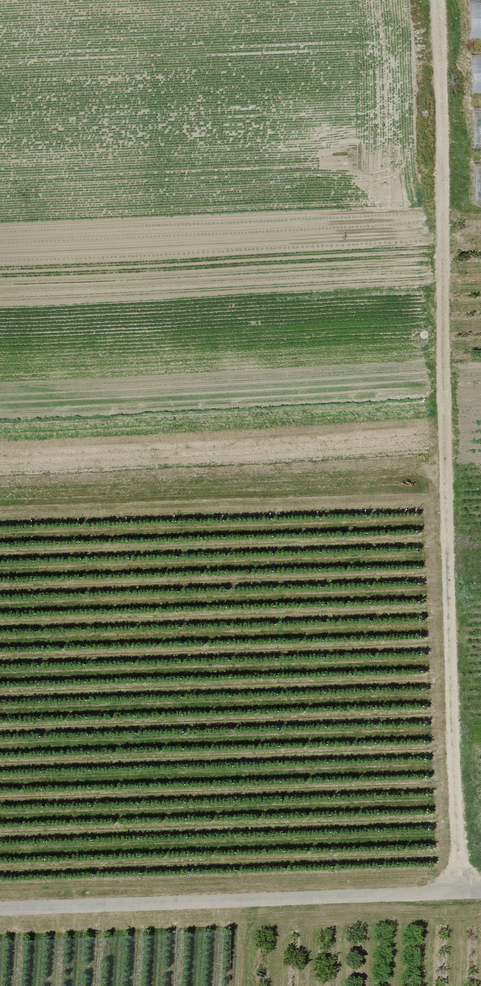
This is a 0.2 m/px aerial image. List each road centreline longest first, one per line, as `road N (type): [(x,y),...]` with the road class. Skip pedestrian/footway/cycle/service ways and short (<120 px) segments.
road 1 (track): [(426,0),(449,895)]
road 2 (track): [(480,894),(0,910)]

